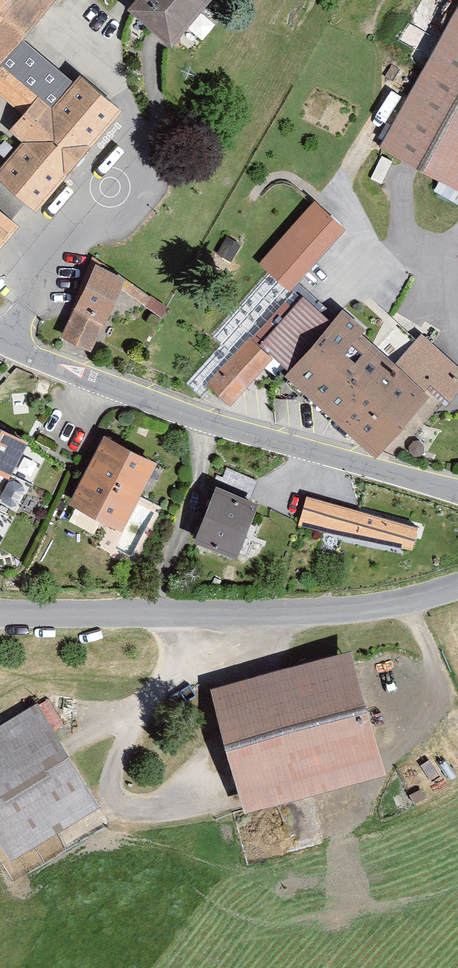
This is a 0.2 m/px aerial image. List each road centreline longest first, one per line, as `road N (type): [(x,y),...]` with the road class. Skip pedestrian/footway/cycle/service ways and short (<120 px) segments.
road 1 (unclassified): [(0,338),(157,403),(457,489)]
road 2 (tertiary): [(0,615),(319,611),(457,586)]

